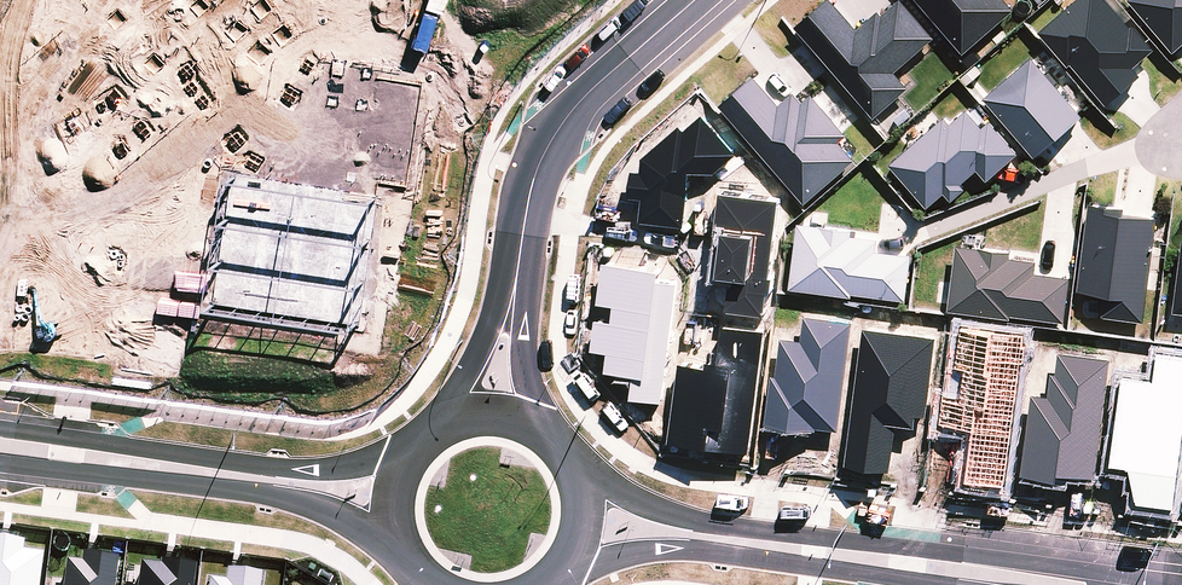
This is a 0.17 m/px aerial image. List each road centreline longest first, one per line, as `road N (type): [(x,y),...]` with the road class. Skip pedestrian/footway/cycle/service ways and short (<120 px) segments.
road 1 (secondary): [(576,475),(720,526),(1181,584)]
road 2 (secondary): [(404,556),(326,510),(289,499),(0,461)]
road 3 (secondary): [(0,429),(272,467),(335,468),(408,455)]
road 4 (secondary): [(938,584),(676,550),(559,572)]
road 5 (tertiary): [(514,283),(535,175),(560,128),(696,0)]
road 6 (tertiary): [(441,426),(488,321),(514,283)]
road 7 (tertiary): [(514,283),(541,430)]

